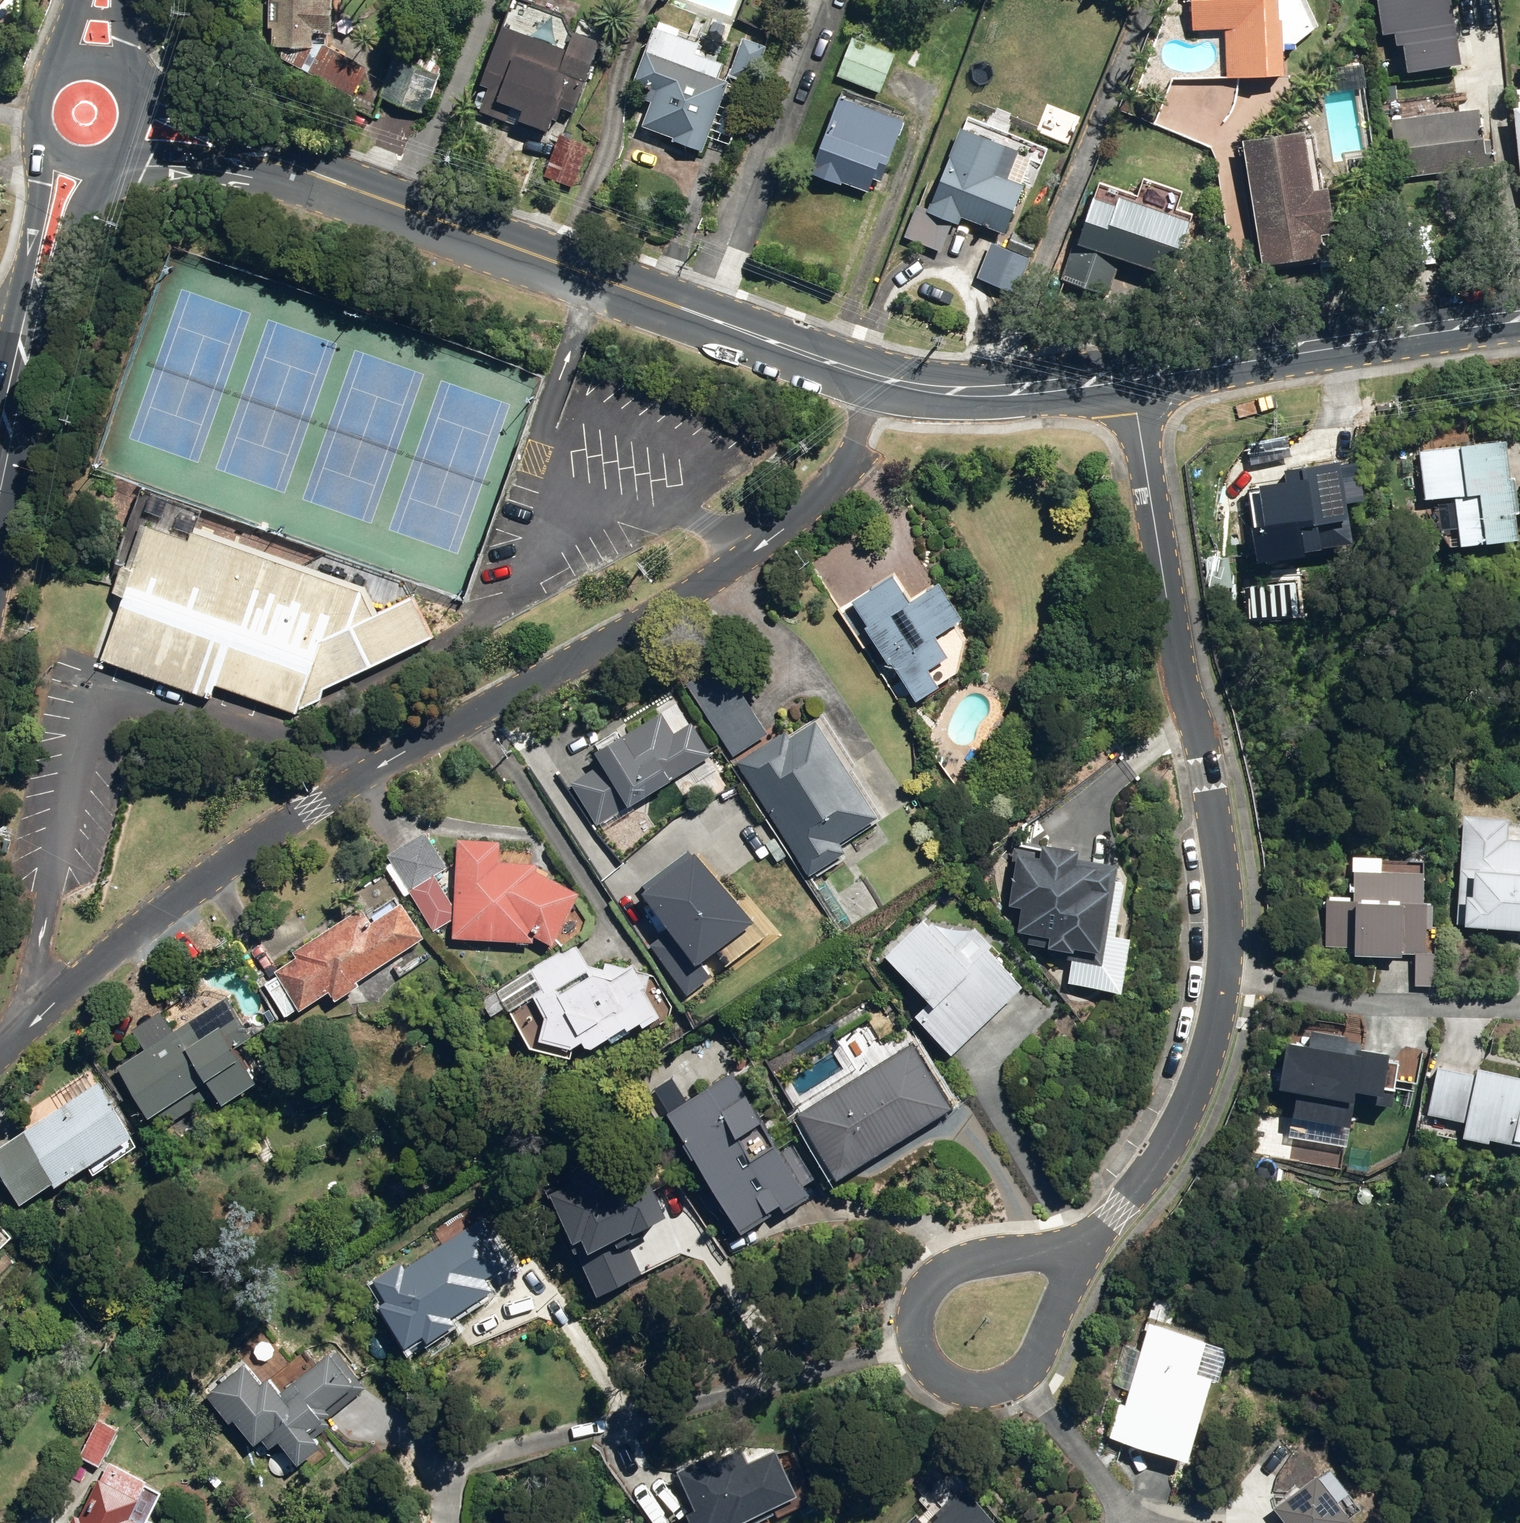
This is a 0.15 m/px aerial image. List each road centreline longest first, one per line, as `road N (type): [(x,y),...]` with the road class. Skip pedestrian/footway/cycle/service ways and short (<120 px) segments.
road 1 (tertiary): [(878,376),(842,472),(756,551),(634,631),(311,807),(81,975),(0,1054)]
road 2 (residential): [(1129,376),(1165,598),(1208,774),(1229,959),(1203,1067),(1170,1145),(1119,1212),(1078,1249)]
road 3 (tertiary): [(878,376),(246,154)]
road 4 (tertiary): [(1519,315),(1129,376)]
road 5 (residential): [(1012,1380),(973,1389),(945,1383),(929,1367),(916,1328),(924,1289),(970,1258),(1078,1249)]
road 6 (tertiary): [(1129,376),(988,391),(878,376)]
road 7 (secondary): [(0,485),(40,304)]
road 8 (secondary): [(40,304),(37,138)]
road 9 (secondary): [(108,161),(40,304)]
road 10 (tertiary): [(120,75),(246,154)]
road 11 (residential): [(1078,1249),(1042,1345),(1012,1380)]
road 12 (tertiary): [(246,154),(113,158)]

